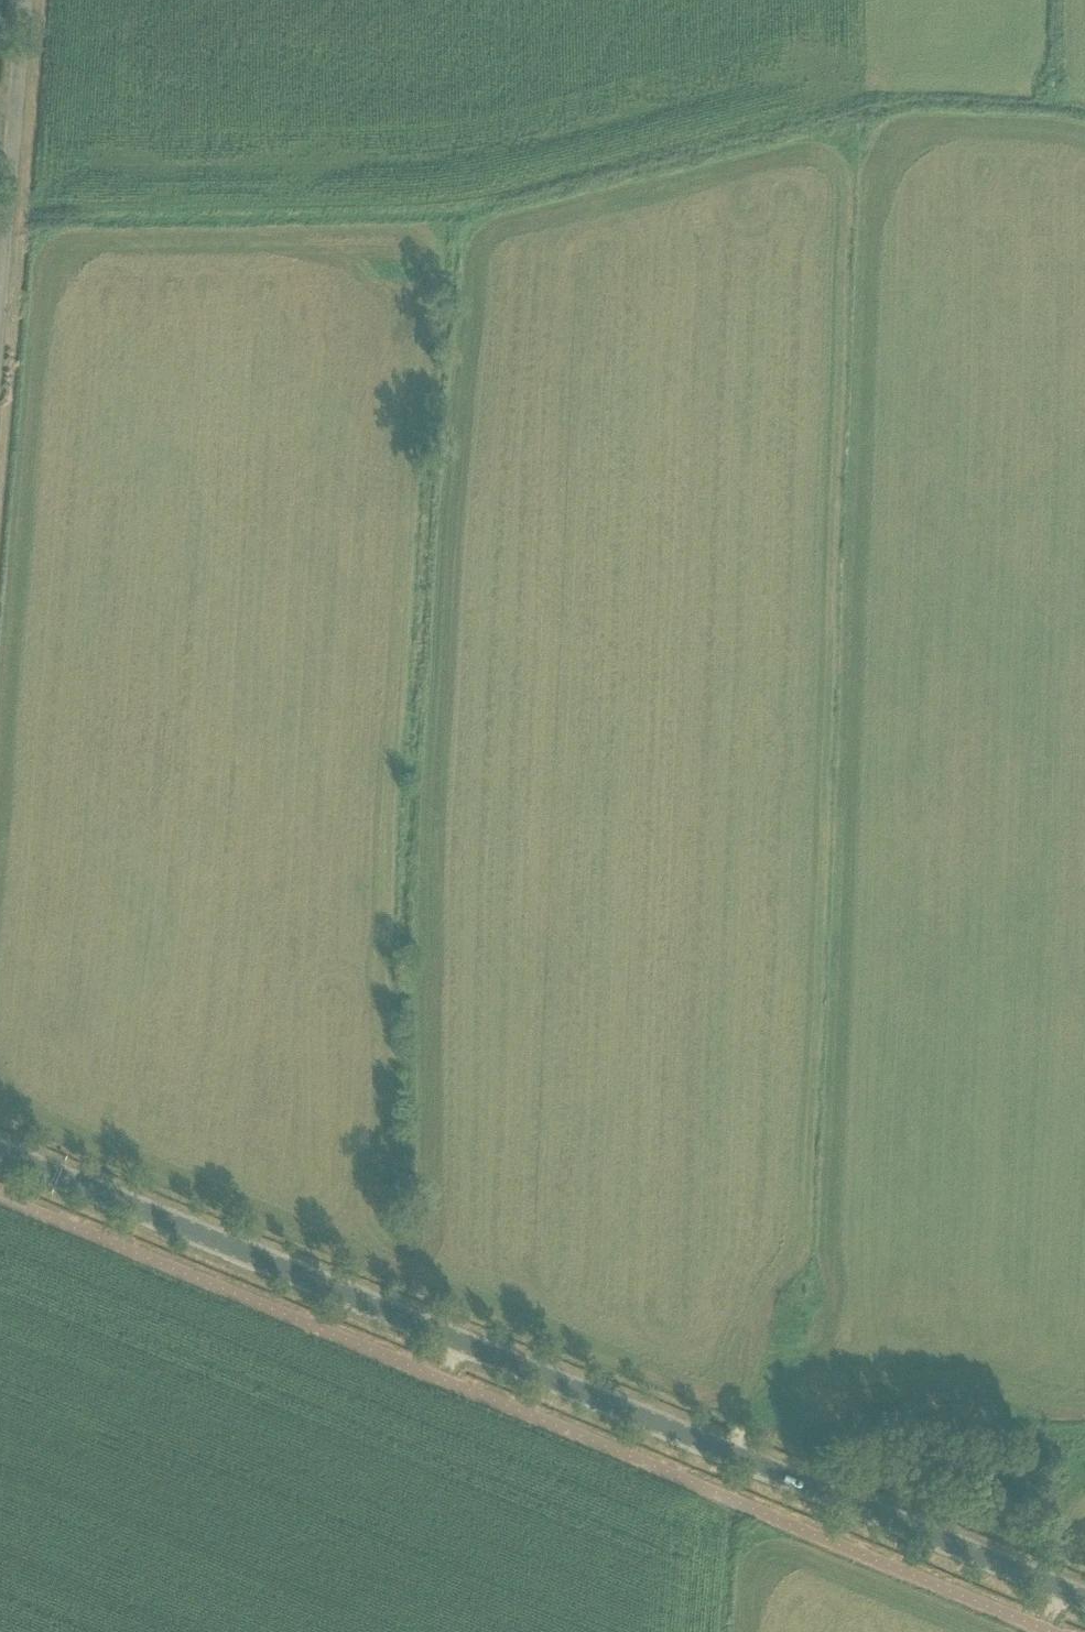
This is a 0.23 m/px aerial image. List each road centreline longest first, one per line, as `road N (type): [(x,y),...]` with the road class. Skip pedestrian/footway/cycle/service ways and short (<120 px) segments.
road 1 (secondary): [(1084,1602),(0,1153)]
road 2 (unclassified): [(0,291),(25,0)]

